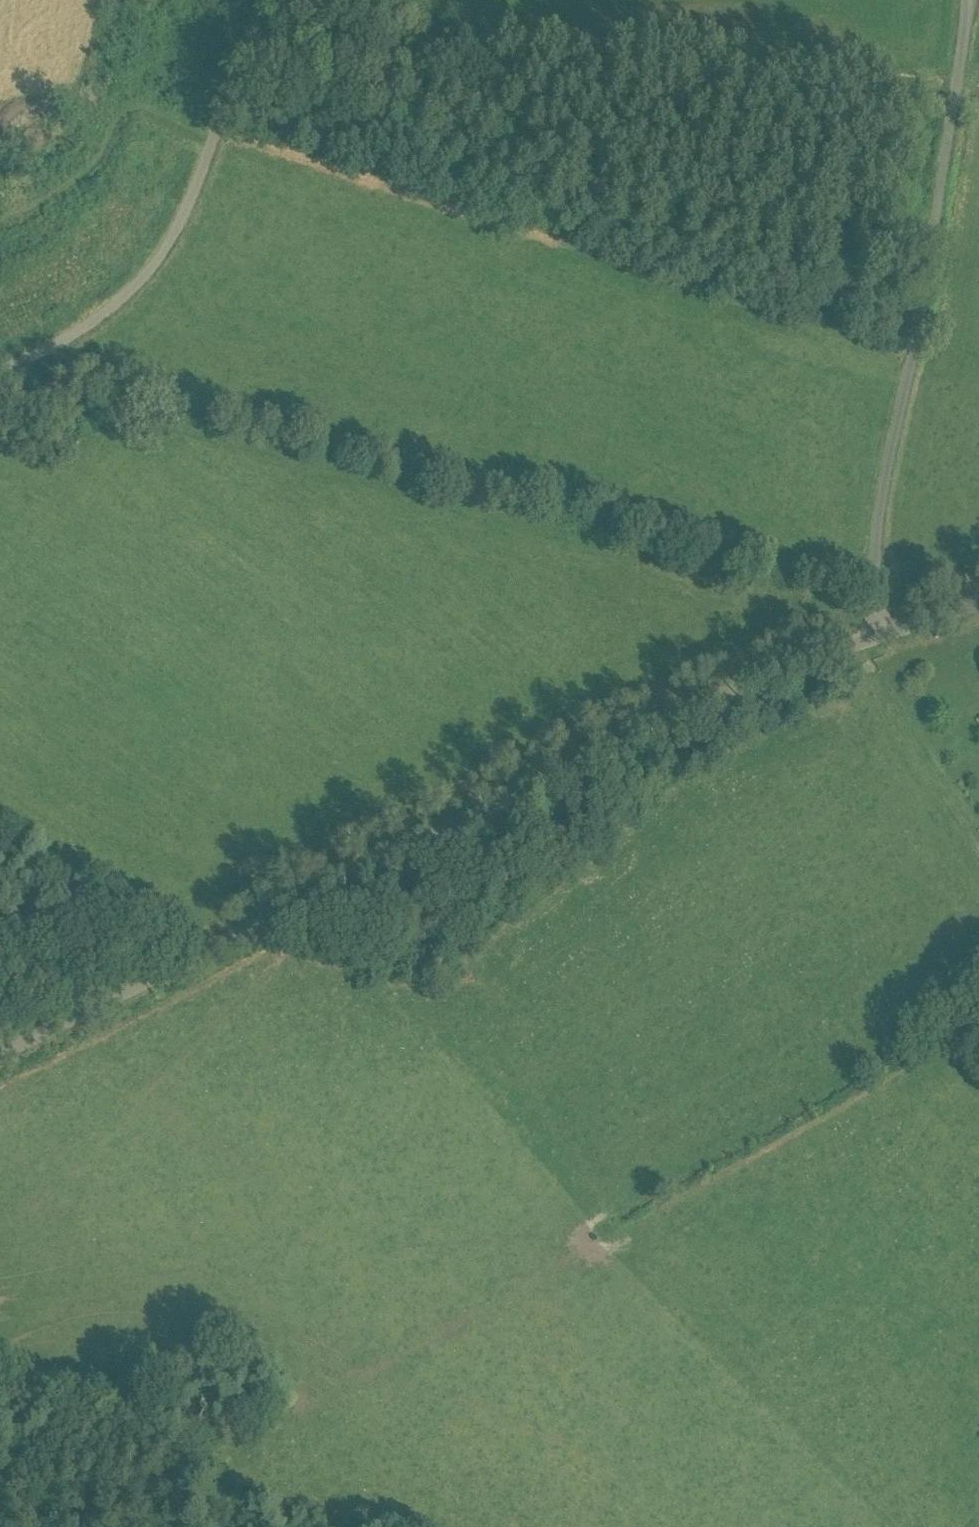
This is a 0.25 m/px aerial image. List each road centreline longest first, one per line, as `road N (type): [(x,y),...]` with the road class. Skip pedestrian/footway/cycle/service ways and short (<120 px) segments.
road 1 (unclassified): [(0,1053),(855,647),(978,605)]
road 2 (unclassified): [(0,372),(114,307),(167,248),(264,0)]

